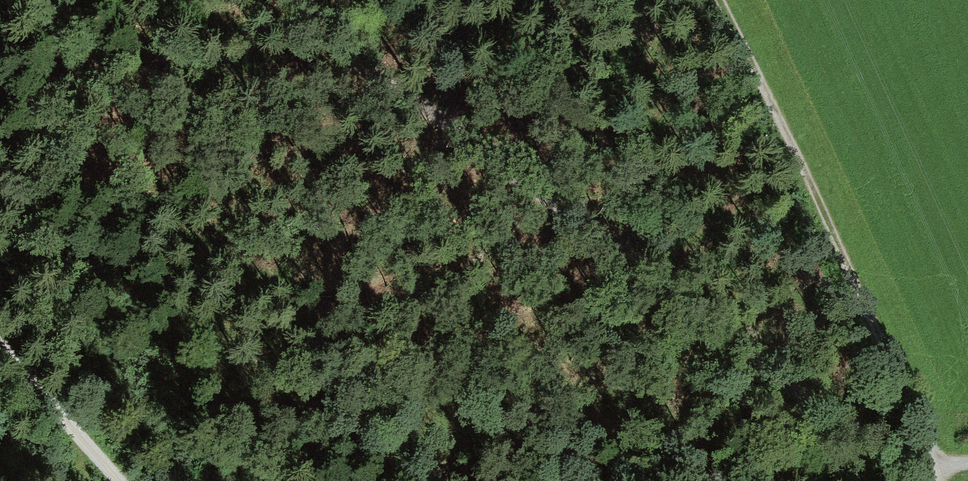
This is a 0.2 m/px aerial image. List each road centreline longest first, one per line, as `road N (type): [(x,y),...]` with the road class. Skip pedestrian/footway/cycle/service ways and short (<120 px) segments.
road 1 (track): [(933,467),(777,377),(649,267),(352,56),(300,0)]
road 2 (track): [(933,467),(803,173),(714,0)]
road 3 (track): [(0,343),(120,480)]

